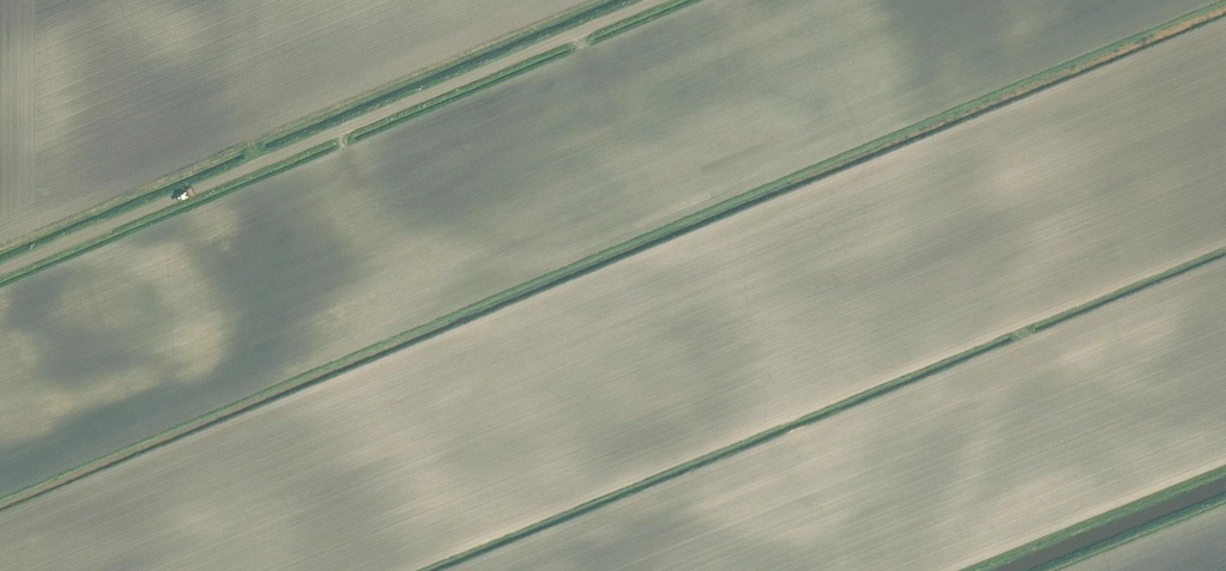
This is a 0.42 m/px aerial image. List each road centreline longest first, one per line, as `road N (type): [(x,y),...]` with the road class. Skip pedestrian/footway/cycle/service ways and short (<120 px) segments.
road 1 (unclassified): [(0,270),(653,0)]

